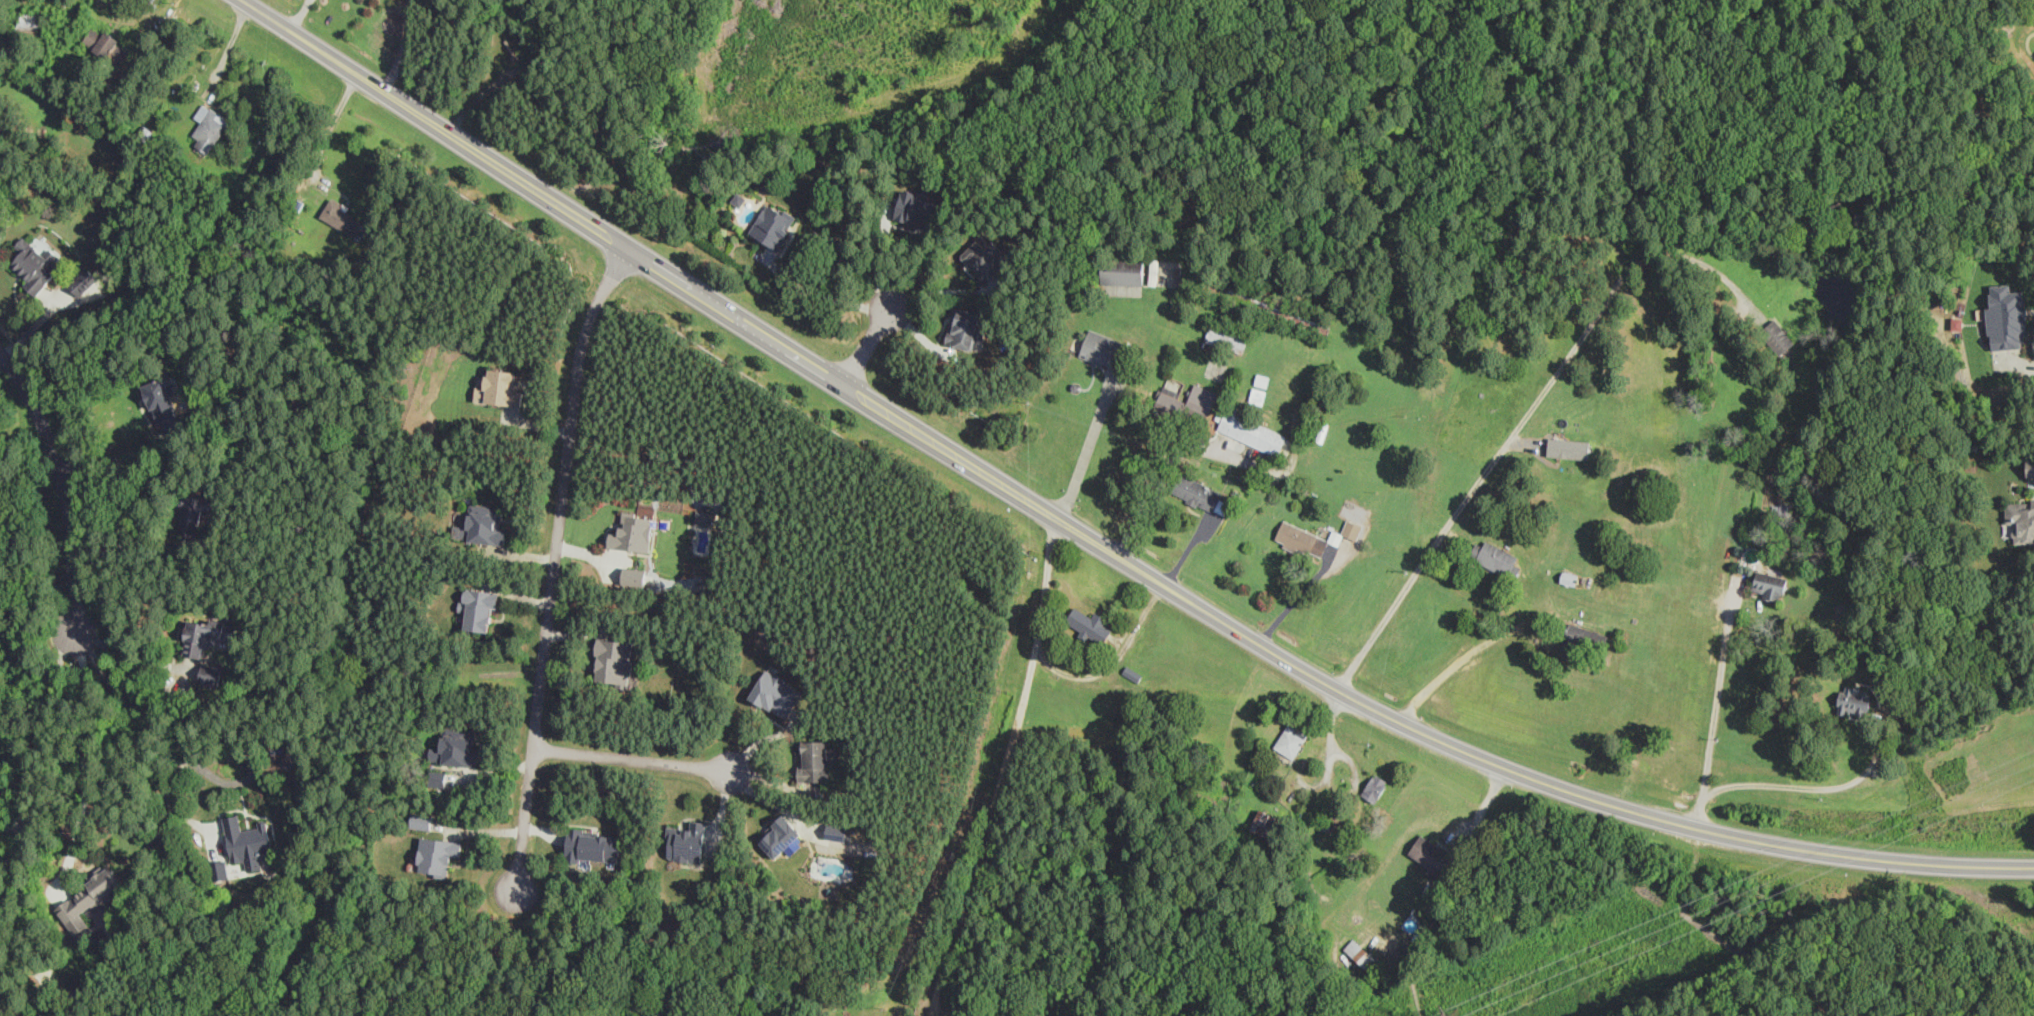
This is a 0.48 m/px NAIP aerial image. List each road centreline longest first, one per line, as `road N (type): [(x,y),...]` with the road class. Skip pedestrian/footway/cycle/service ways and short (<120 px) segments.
road 1 (primary): [(242,0),(1117,556),(1402,722),(1544,783),(1698,827),(1863,857),(2033,865)]
road 2 (residential): [(518,893),(579,368),(588,325),(625,247)]
road 3 (residential): [(1339,689),(1639,256)]
road 4 (residential): [(0,358),(54,457),(79,635)]
road 5 (residential): [(734,770),(534,750)]

